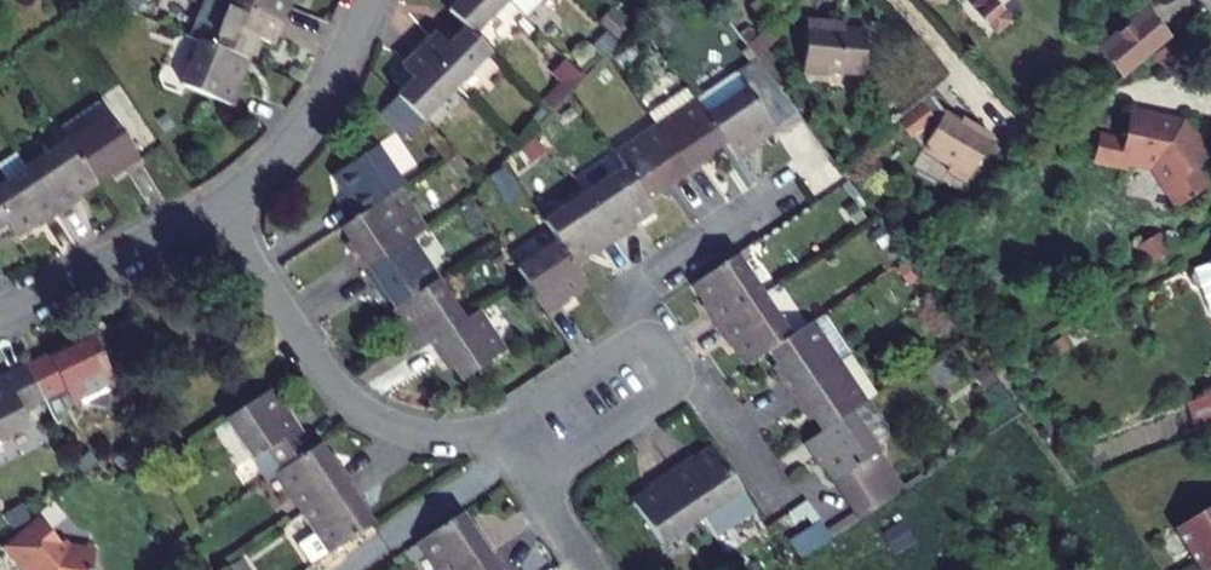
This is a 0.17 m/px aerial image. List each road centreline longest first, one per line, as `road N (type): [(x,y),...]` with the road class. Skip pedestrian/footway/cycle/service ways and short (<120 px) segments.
road 1 (residential): [(217,207),(329,382),(387,424),(484,439),(513,452),(590,569)]
road 2 (residential): [(369,0),(306,130),(270,170),(217,207)]
road 3 (residential): [(217,207),(0,313)]

